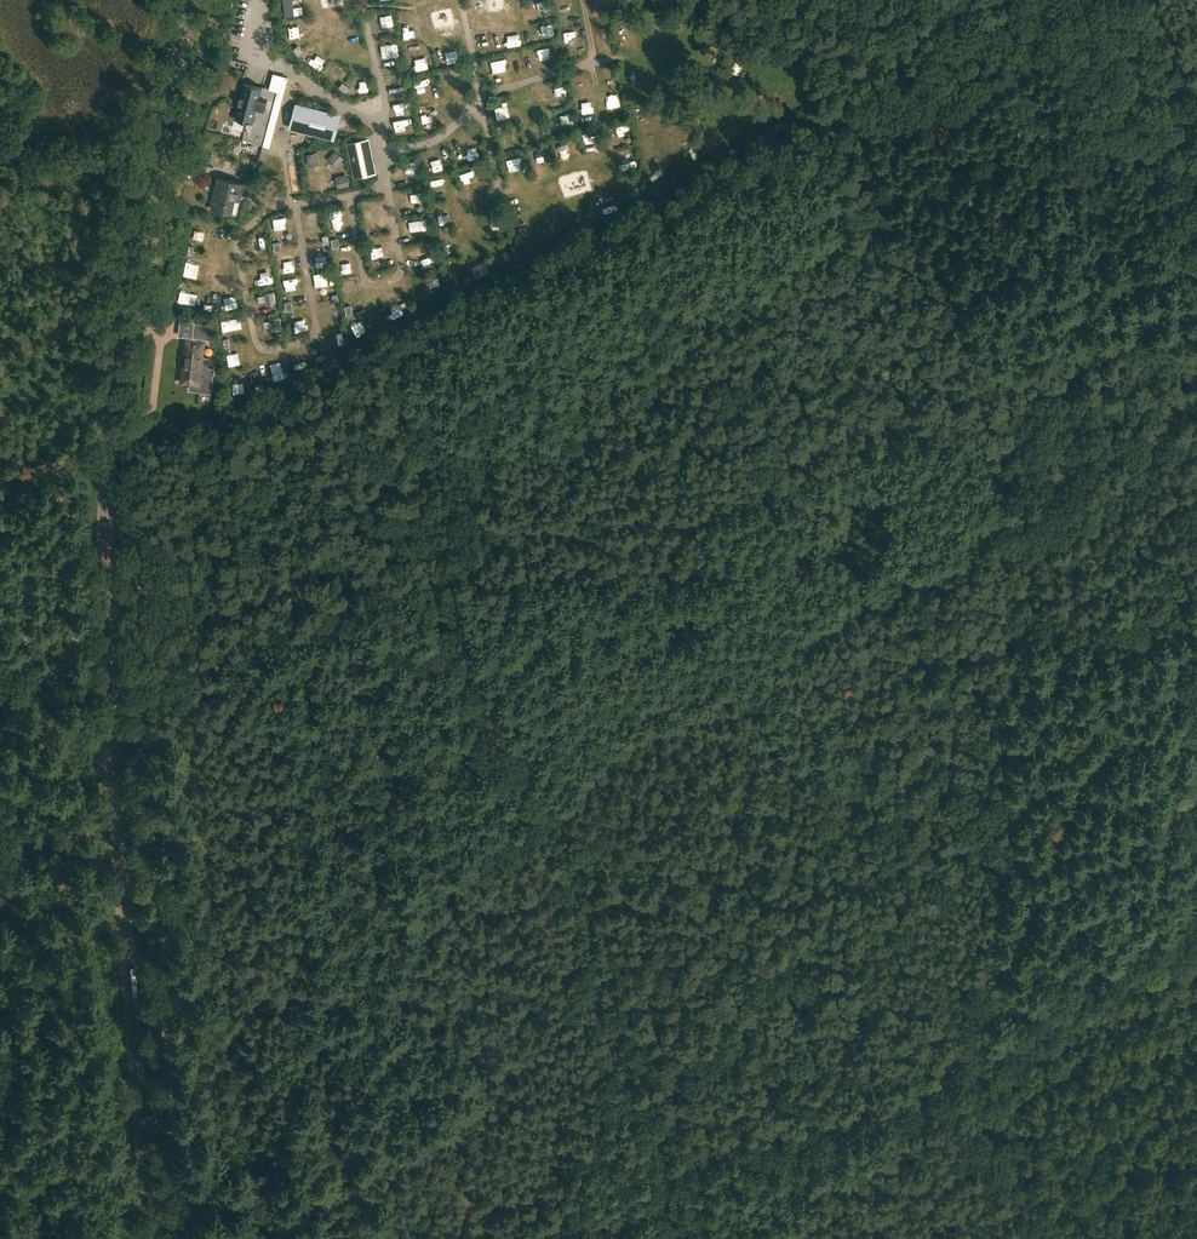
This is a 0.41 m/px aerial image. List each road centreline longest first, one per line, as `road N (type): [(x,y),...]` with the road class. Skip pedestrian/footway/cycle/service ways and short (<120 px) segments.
road 1 (track): [(461,538),(480,497),(513,345),(555,267),(1054,18)]
road 2 (tertiary): [(150,1238),(105,676),(106,455)]
road 3 (track): [(552,1238),(567,1225),(632,1208),(720,1147),(863,1118),(1196,939)]
road 4 (tertiary): [(106,455),(116,324),(191,0)]
road 5 (track): [(1043,0),(1170,196)]
road 6 (track): [(105,676),(201,659),(296,625)]
road 7 (track): [(296,625),(426,566),(461,538)]

